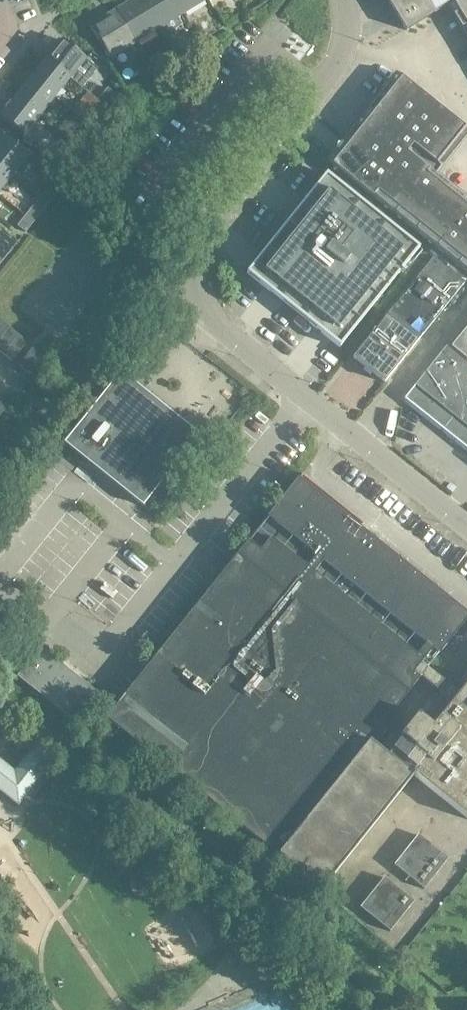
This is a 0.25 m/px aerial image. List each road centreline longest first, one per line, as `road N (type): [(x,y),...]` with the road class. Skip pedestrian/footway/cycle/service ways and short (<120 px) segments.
road 1 (residential): [(466,521),(224,332),(201,285),(206,242),(345,42),(341,0)]

